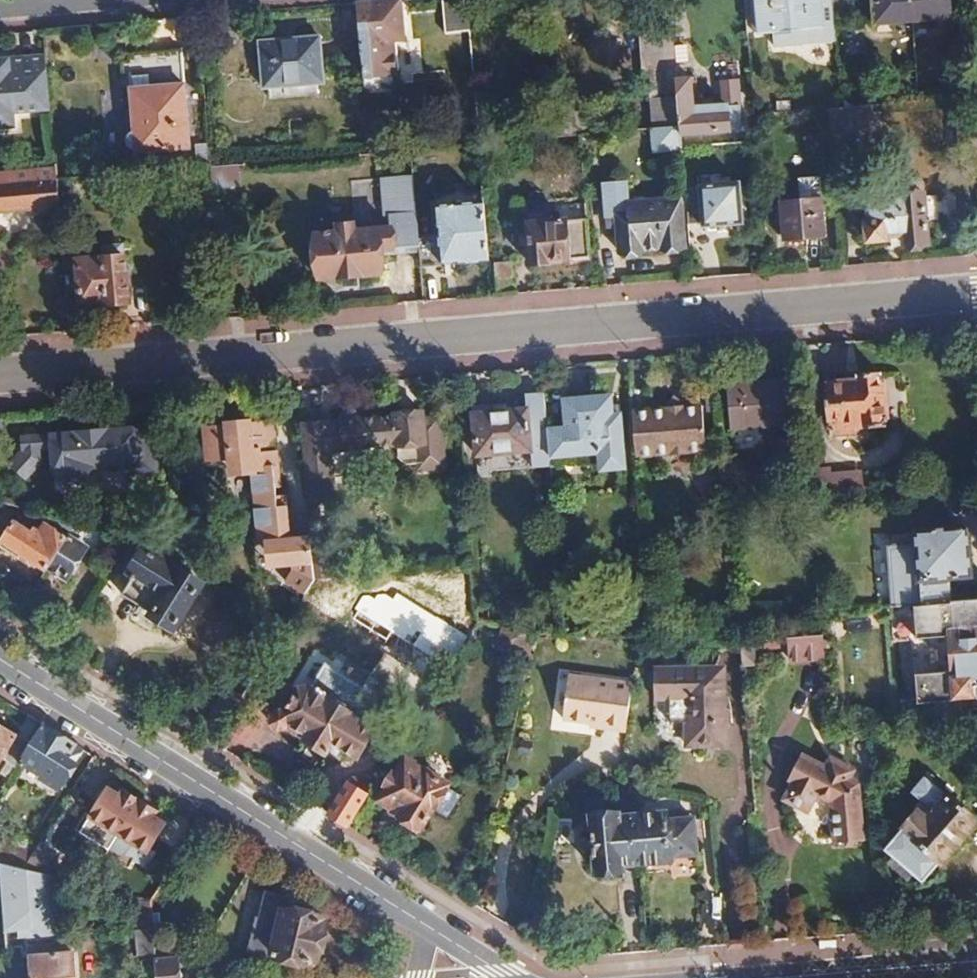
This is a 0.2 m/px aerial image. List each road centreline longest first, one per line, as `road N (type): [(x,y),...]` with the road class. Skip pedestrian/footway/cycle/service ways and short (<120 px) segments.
road 1 (residential): [(0,382),(976,297)]
road 2 (tertiary): [(429,925),(0,655)]
road 3 (tertiary): [(775,977),(976,963)]

